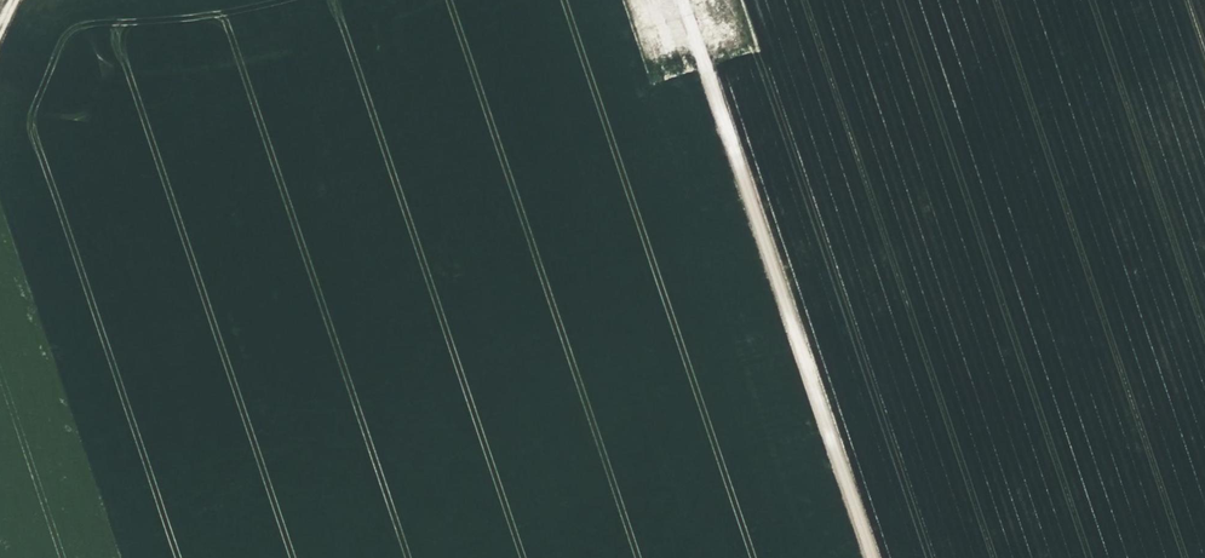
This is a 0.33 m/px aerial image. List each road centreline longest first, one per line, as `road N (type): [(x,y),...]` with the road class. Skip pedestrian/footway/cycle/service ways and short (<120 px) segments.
road 1 (track): [(705,65),(873,557)]

